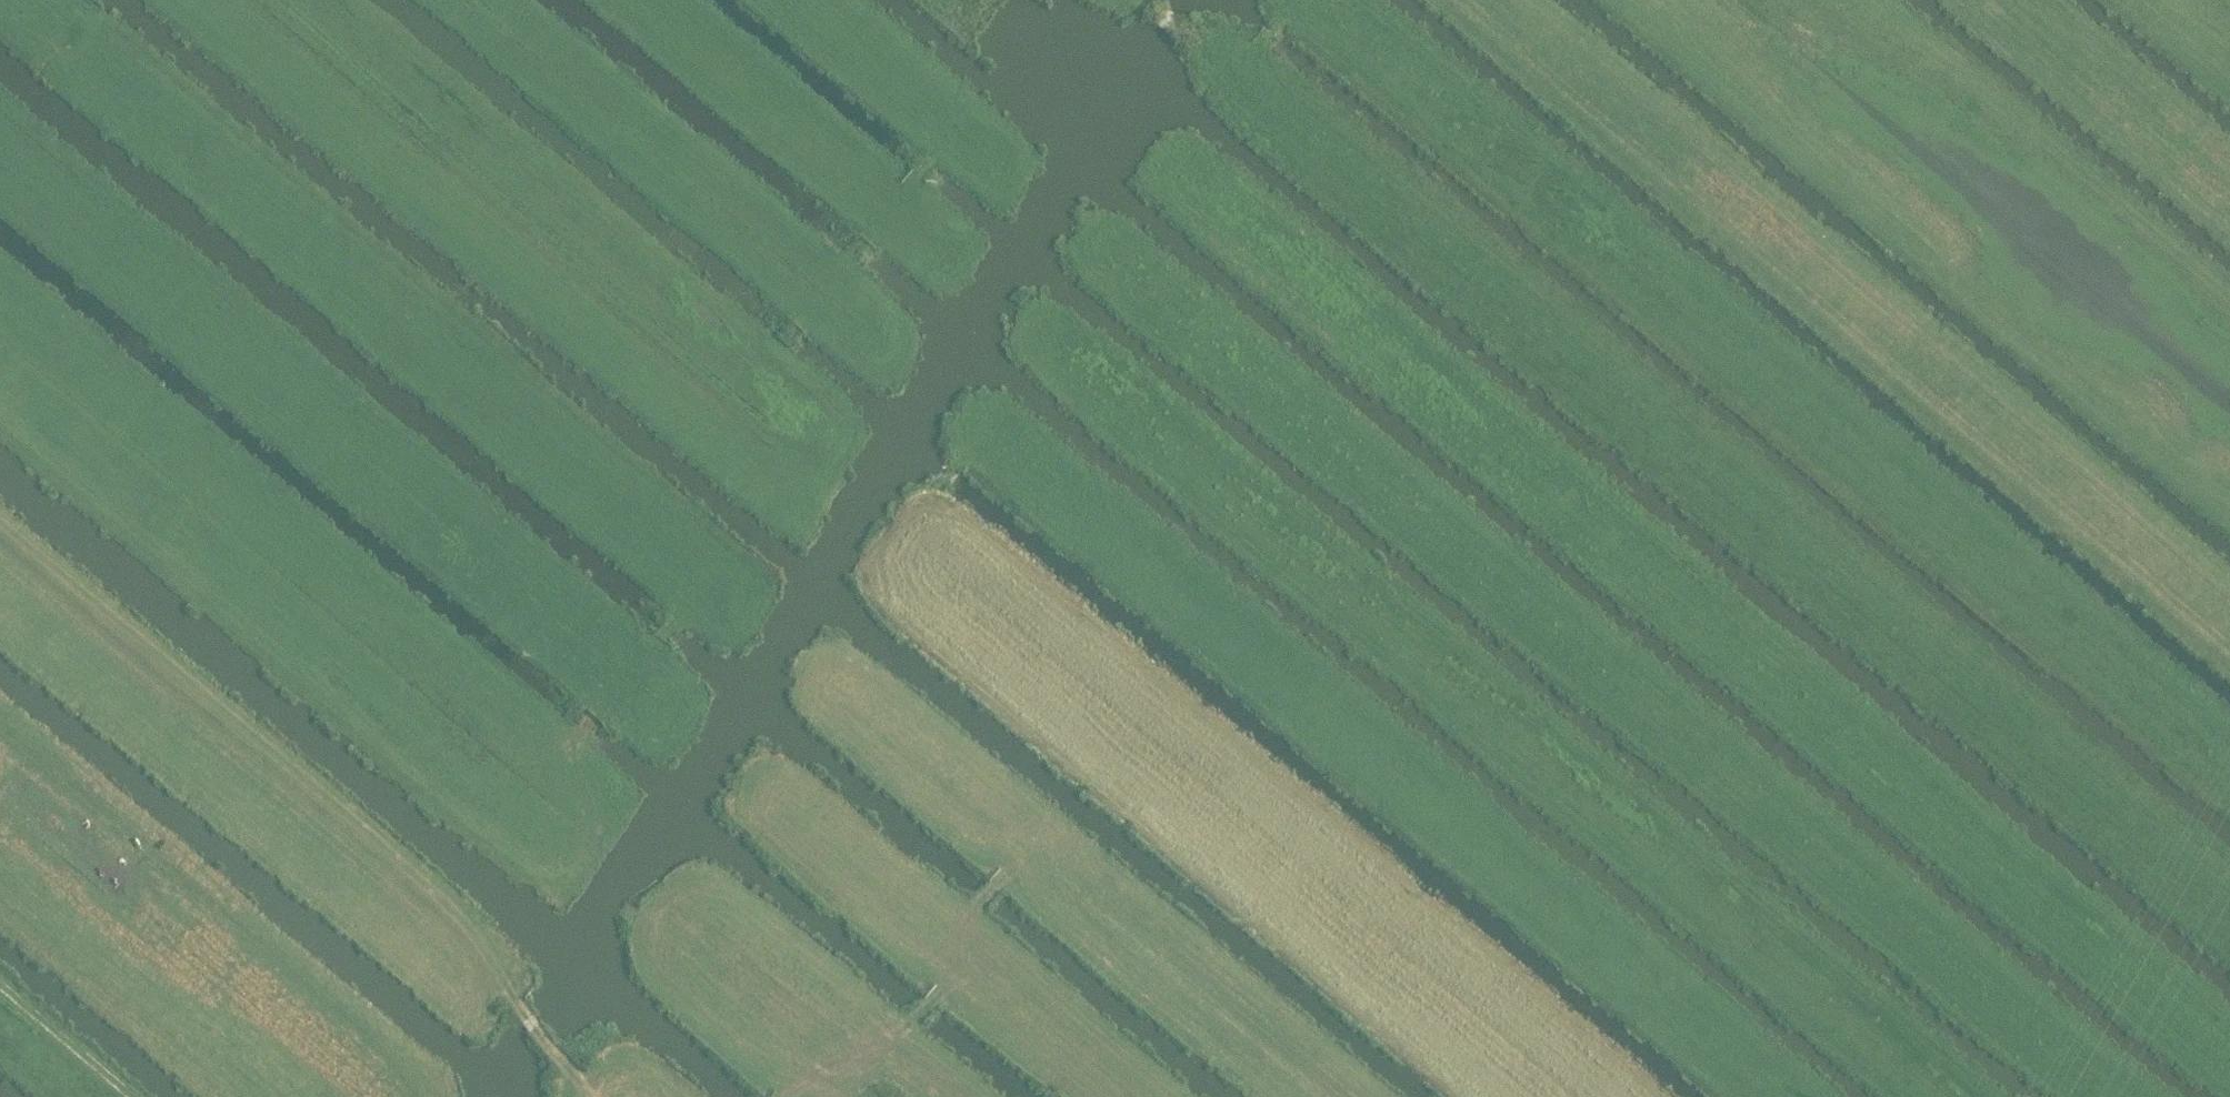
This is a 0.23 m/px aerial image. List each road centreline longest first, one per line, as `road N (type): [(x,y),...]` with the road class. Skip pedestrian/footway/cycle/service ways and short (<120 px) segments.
road 1 (track): [(581,1096),(479,935),(442,892),(0,519)]
road 2 (track): [(785,1096),(808,1074),(920,1018),(967,926),(1007,877),(1103,958)]
road 3 (track): [(137,1096),(0,978)]

